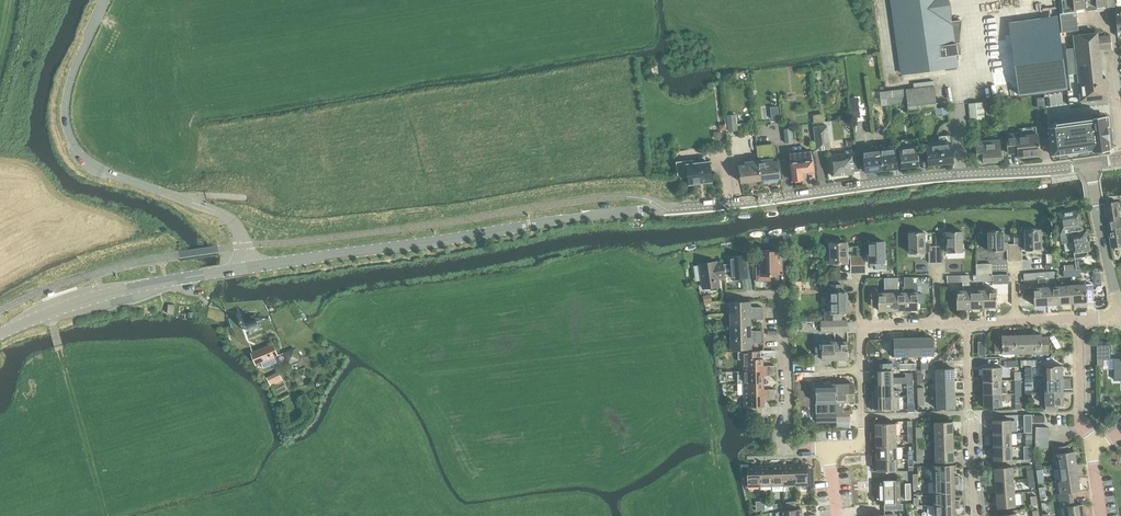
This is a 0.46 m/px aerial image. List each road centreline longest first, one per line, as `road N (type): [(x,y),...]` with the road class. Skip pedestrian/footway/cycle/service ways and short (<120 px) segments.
road 1 (tertiary): [(248,267),(566,218),(1089,164)]
road 2 (unclassified): [(248,267),(231,219),(107,171),(74,144),(68,94),(106,0)]
road 3 (tertiary): [(0,337),(71,305),(248,267)]
road 4 (residential): [(830,447),(794,448),(784,439),(783,301),(733,296)]
road 5 (track): [(49,315),(105,515)]
road 6 (residential): [(977,515),(968,324)]
road 7 (unclassified): [(1120,312),(1089,164)]
road 8 (residential): [(1120,134),(1112,17),(1081,21)]
road 9 (residential): [(1093,447),(1081,425),(1079,319)]

